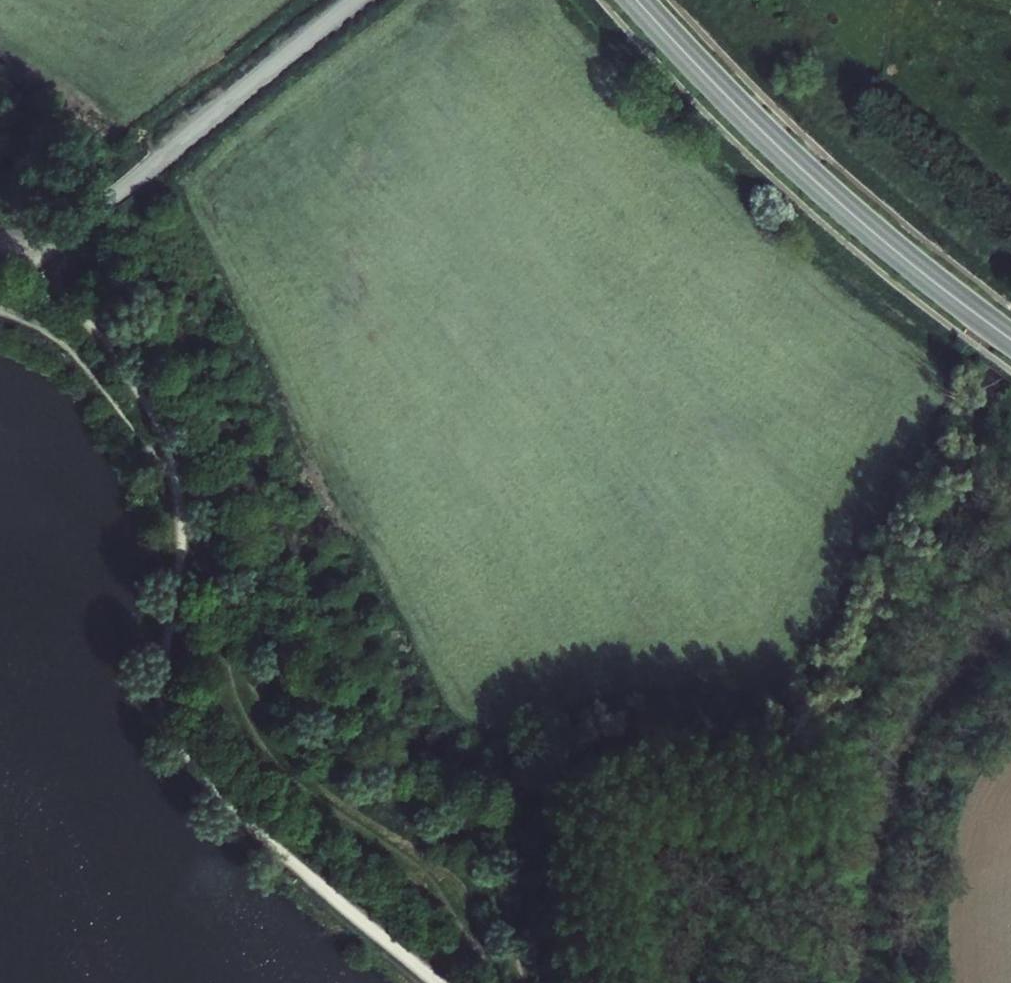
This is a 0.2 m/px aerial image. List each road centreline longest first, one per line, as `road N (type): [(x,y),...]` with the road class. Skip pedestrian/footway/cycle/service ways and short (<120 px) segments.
road 1 (primary): [(1010,340),(823,188),(637,0)]

